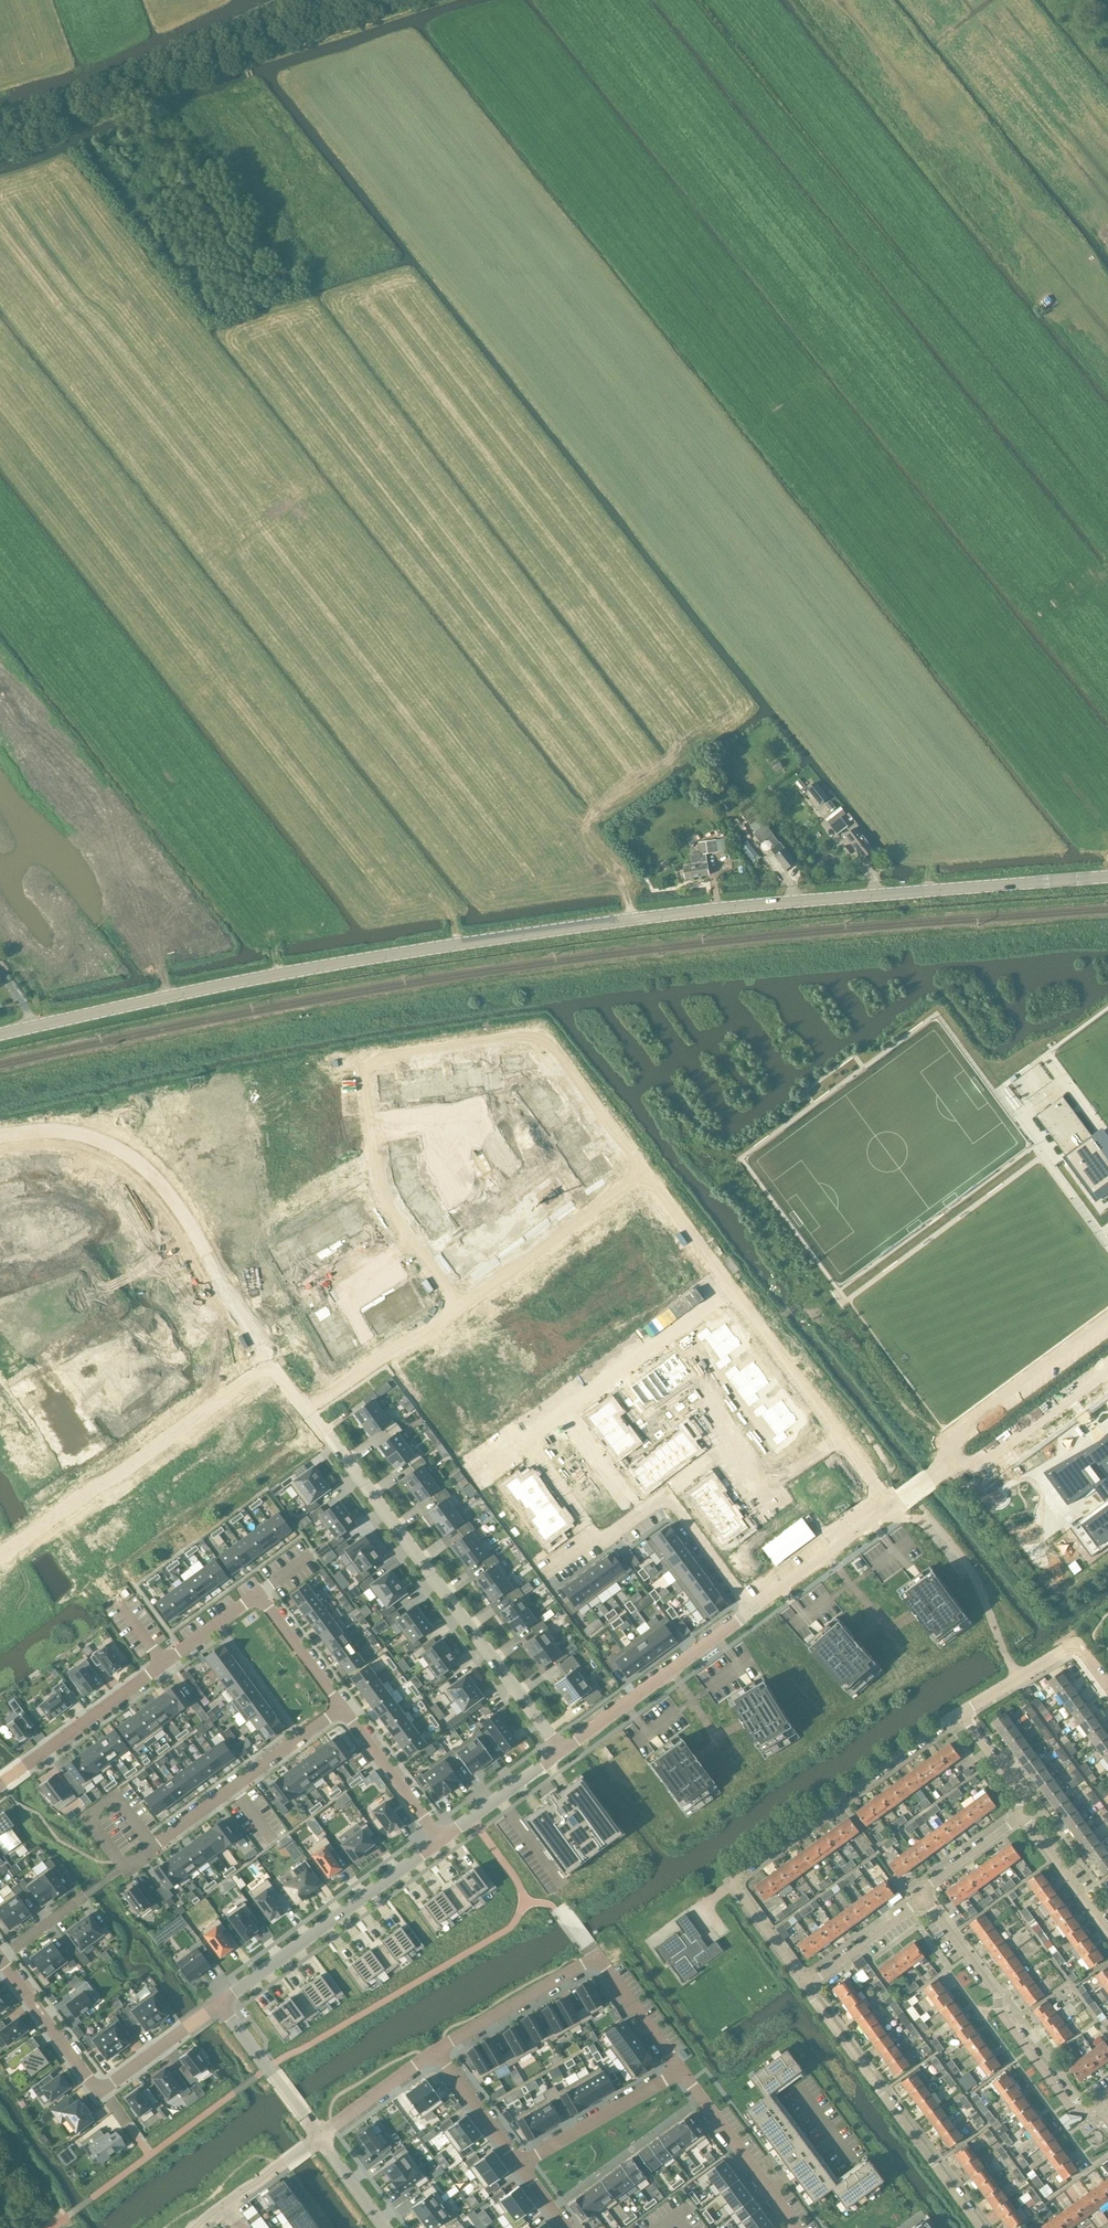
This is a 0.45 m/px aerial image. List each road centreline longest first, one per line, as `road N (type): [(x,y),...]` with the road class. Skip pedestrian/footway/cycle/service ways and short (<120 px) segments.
road 1 (tertiary): [(0,1034),(287,971),(484,938),(769,903),(1107,878)]
road 2 (residential): [(643,1173),(550,1044),(531,1035),(368,1066),(362,1076),(382,1196),(462,1307)]
road 3 (tertiary): [(562,1752),(309,1412)]
road 4 (residential): [(805,1987),(729,1882),(961,1713)]
road 5 (tertiary): [(0,1144),(50,1137),(98,1144),(137,1166),(191,1232),(266,1353)]
road 6 (residential): [(980,2227),(805,1987)]
road 7 (residential): [(108,1879),(341,1708)]
road 8 (residential): [(1104,2112),(1070,2107),(924,1899)]
road 9 (tertiary): [(221,2002),(439,1842)]
road 10 (residential): [(730,1289),(889,1506)]
road 11 (residential): [(527,1444),(730,1289)]
road 12 (residential): [(747,1610),(562,1752)]
road 13 (residential): [(1107,1318),(949,1437),(945,1467)]
road 14 (residential): [(643,1173),(462,1307)]
road 15 (residential): [(747,1610),(664,1497),(604,1539),(593,1537)]
road 16 (residential): [(102,1480),(277,1368)]
road 17 (residential): [(0,1783),(162,1664)]
road 18 (residential): [(796,2227),(682,2070)]
road 19 (residential): [(945,1467),(981,1465),(1107,1372)]
road 20 (residential): [(435,2051),(597,1957)]
road 21 (residential): [(521,2163),(682,2070)]
road 22 (residential): [(462,1307),(309,1412)]
road 23 (residential): [(56,1514),(162,1664)]
road 24 (residential): [(889,1506),(747,1610)]
road 25 (residential): [(0,1344),(102,1480)]
road 26 (tertiary): [(319,2137),(221,2002)]
road 27 (residential): [(439,1842),(341,1708)]
road 28 (residential): [(99,2092),(0,1961)]
road 29 (tertiary): [(439,1842),(562,1752)]
road 30 (residential): [(805,1987),(924,1899)]
road 31 (residential): [(730,1289),(643,1173)]
road 32 (residential): [(319,2137),(435,2051)]
road 33 (residential): [(682,2070),(597,1957)]
road 34 (residential): [(435,2051),(521,2163)]
road 35 (residential): [(341,1708),(258,1594)]
road 36 (residential): [(1107,1926),(1022,1815)]
road 37 (residential): [(961,1713),(1075,1643)]
road 38 (residential): [(924,1899),(924,1889),(1022,1815)]
road 39 (residential): [(219,2211),(319,2137)]
road 40 (residential): [(1022,1815),(1018,1793),(961,1713)]

